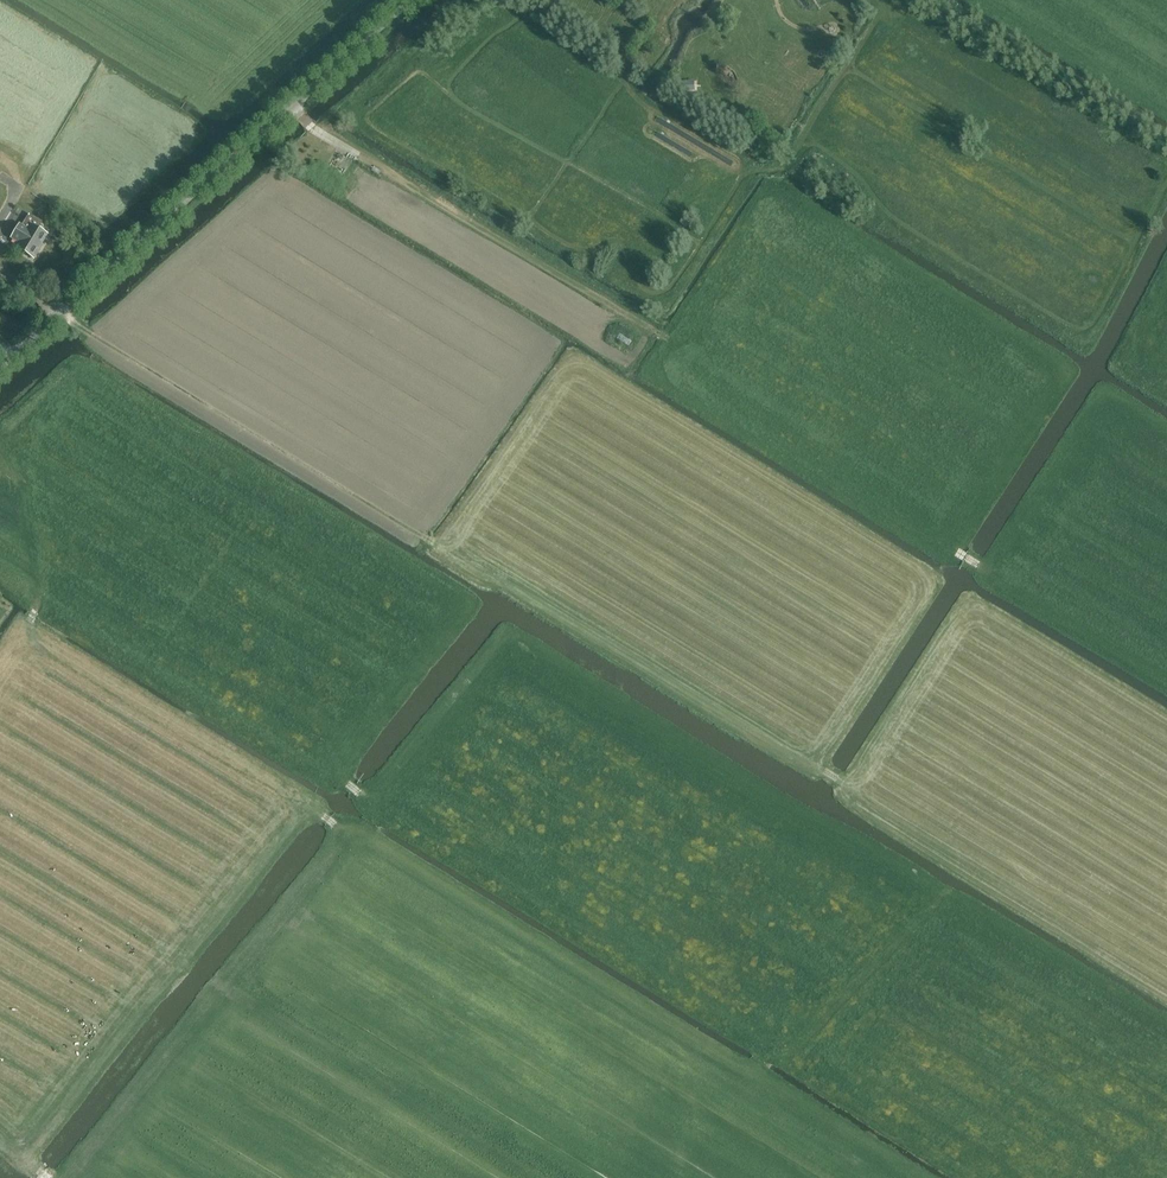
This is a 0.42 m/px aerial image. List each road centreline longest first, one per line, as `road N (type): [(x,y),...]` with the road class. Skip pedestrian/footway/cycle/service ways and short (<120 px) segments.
road 1 (track): [(764,400),(311,126),(293,106)]
road 2 (unclassified): [(0,371),(411,0)]

